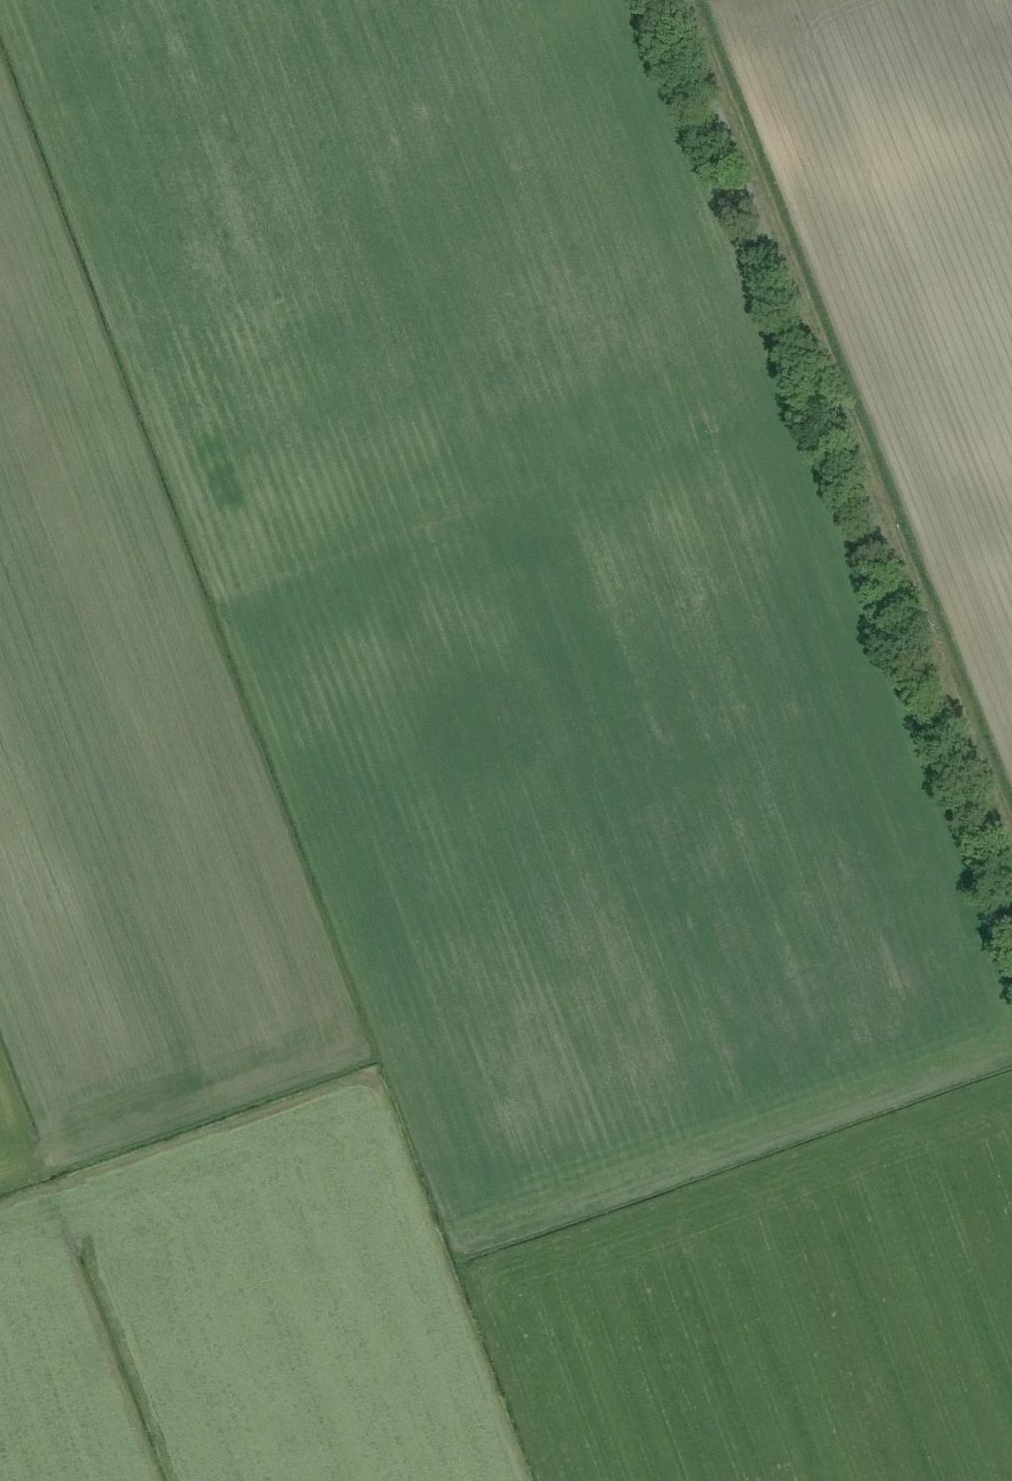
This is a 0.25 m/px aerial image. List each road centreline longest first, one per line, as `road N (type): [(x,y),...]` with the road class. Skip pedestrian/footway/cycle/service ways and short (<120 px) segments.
road 1 (unclassified): [(1011,876),(675,0)]

